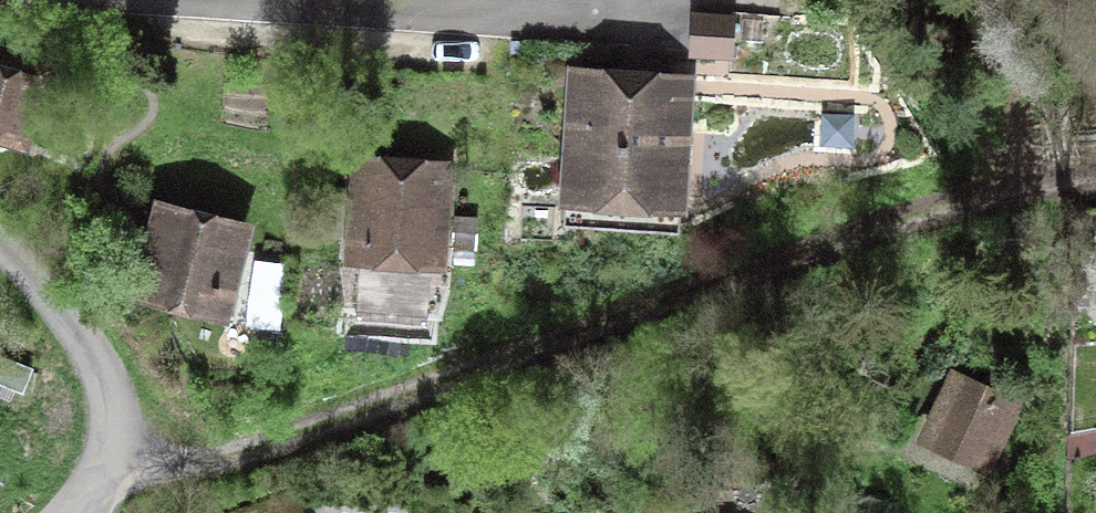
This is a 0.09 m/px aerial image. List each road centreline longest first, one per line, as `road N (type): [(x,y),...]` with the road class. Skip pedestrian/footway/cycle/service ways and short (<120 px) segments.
road 1 (track): [(1095,184),(930,209),(215,456),(116,455)]
road 2 (residential): [(662,37),(57,0)]
road 3 (residential): [(73,512),(116,455),(90,341),(0,246)]

